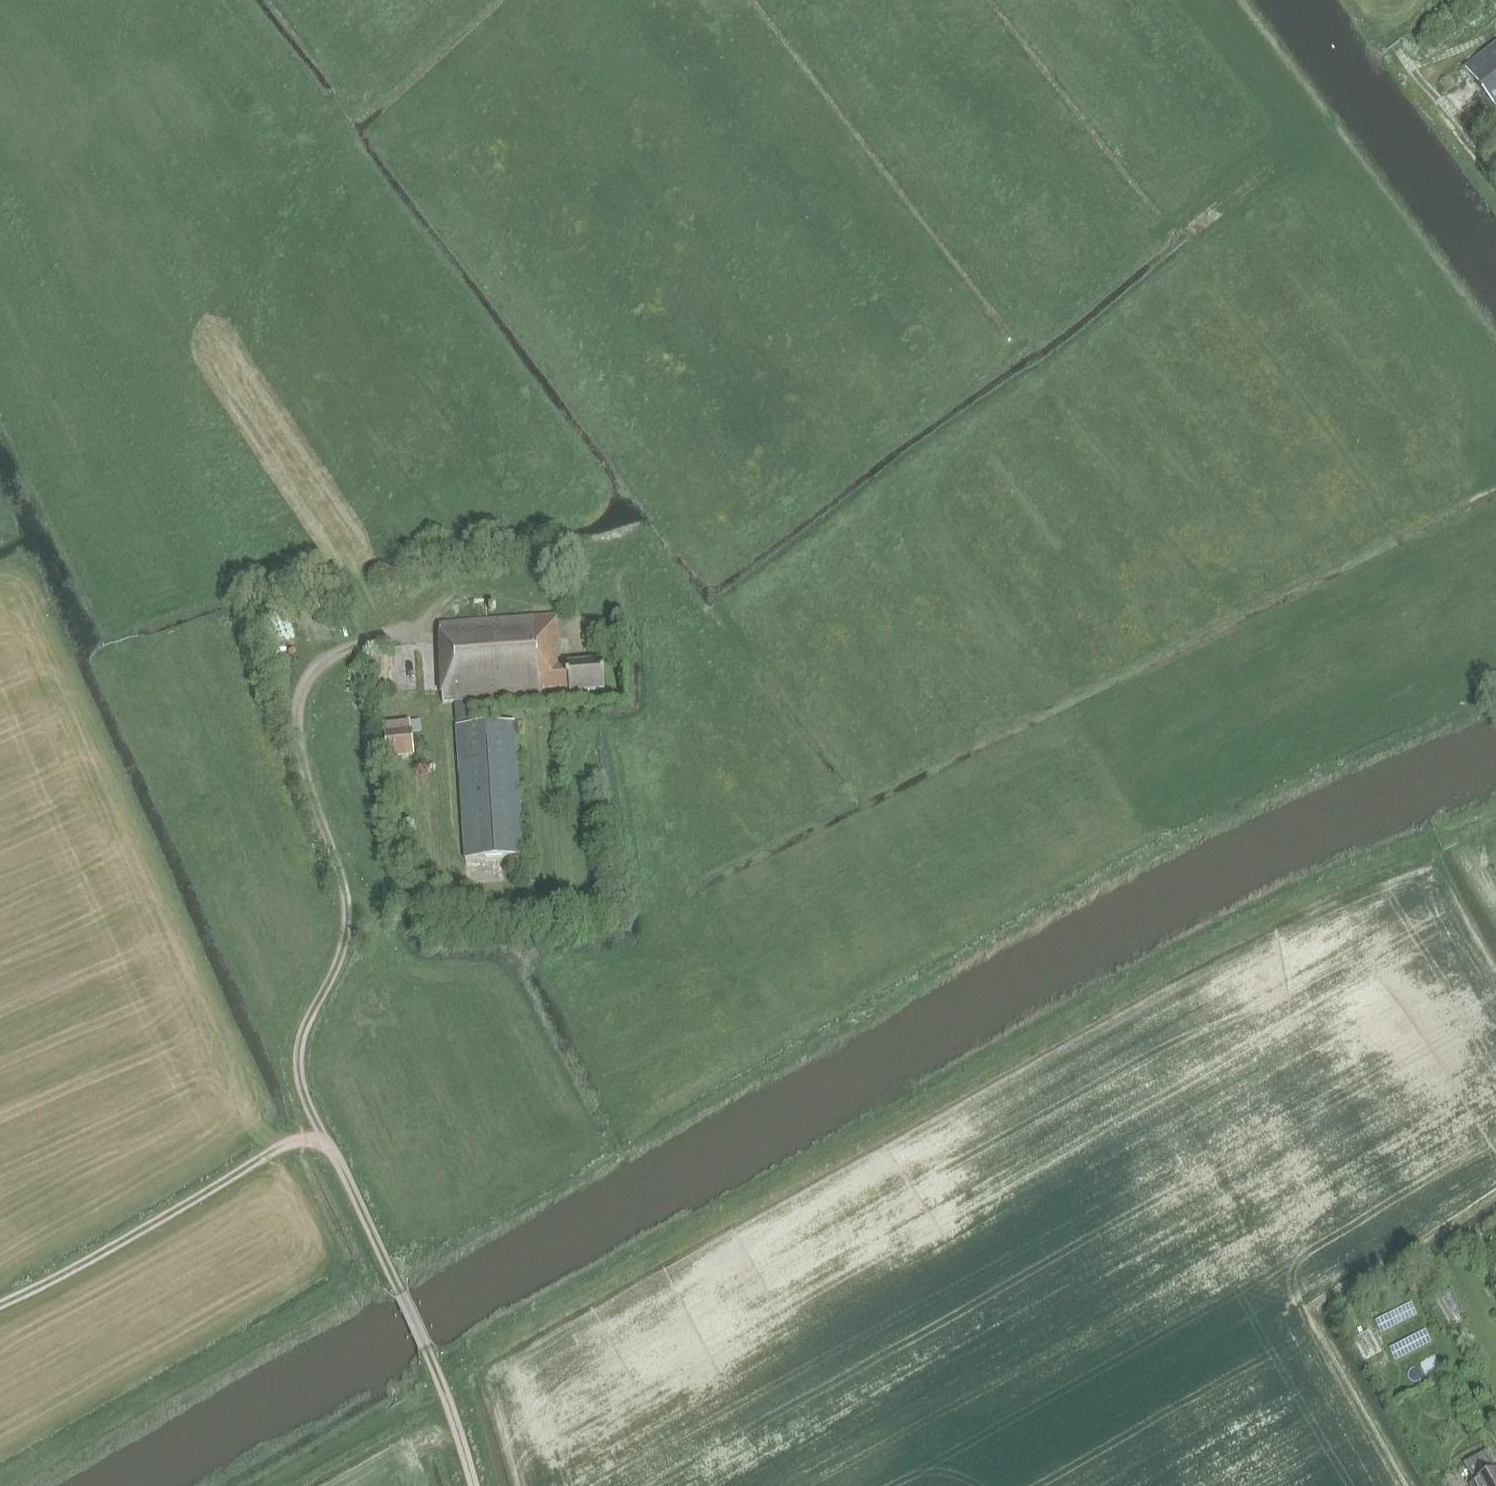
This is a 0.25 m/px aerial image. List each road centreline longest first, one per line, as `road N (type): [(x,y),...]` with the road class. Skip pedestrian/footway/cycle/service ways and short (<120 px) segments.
road 1 (track): [(421,636),(389,630),(350,647),(311,664),(301,688),(295,731),(348,910),(341,963),(303,1032),(301,1059),(322,1137),(427,1350),(475,1485)]

